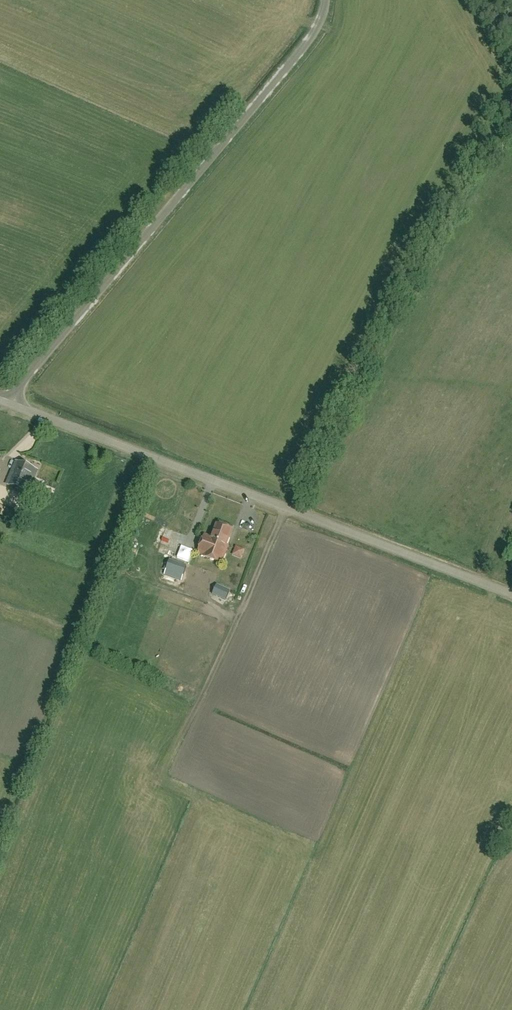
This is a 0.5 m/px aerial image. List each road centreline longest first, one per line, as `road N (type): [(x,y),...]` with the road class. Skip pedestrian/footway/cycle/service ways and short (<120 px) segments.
road 1 (unclassified): [(511,594),(10,404)]
road 2 (unclassified): [(10,404),(84,301),(248,118),(320,25),(327,0)]

